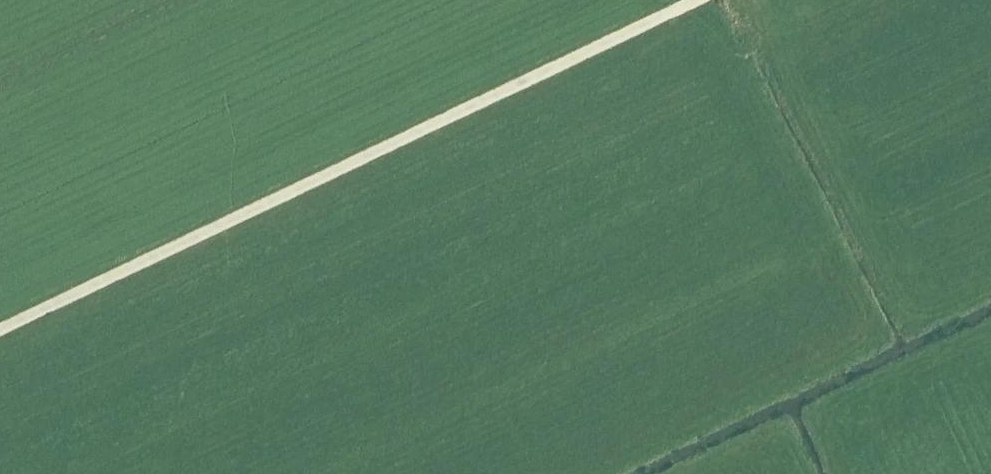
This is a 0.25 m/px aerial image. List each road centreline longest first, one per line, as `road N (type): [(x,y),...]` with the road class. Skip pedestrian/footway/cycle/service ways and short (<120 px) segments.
road 1 (track): [(0,331),(698,0)]

